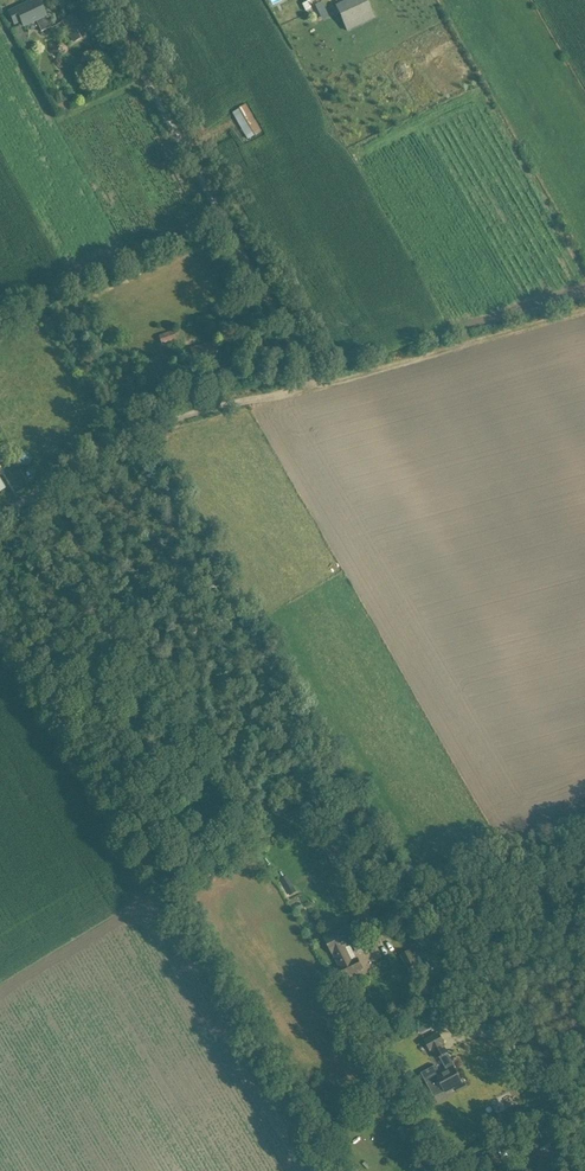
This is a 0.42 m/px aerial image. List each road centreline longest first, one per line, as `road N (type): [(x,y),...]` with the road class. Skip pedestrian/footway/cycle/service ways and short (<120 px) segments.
road 1 (unclassified): [(316,385),(160,423),(39,490),(224,779),(308,828),(356,895)]
road 2 (unclassified): [(316,385),(100,0)]
road 3 (track): [(584,312),(316,385)]

